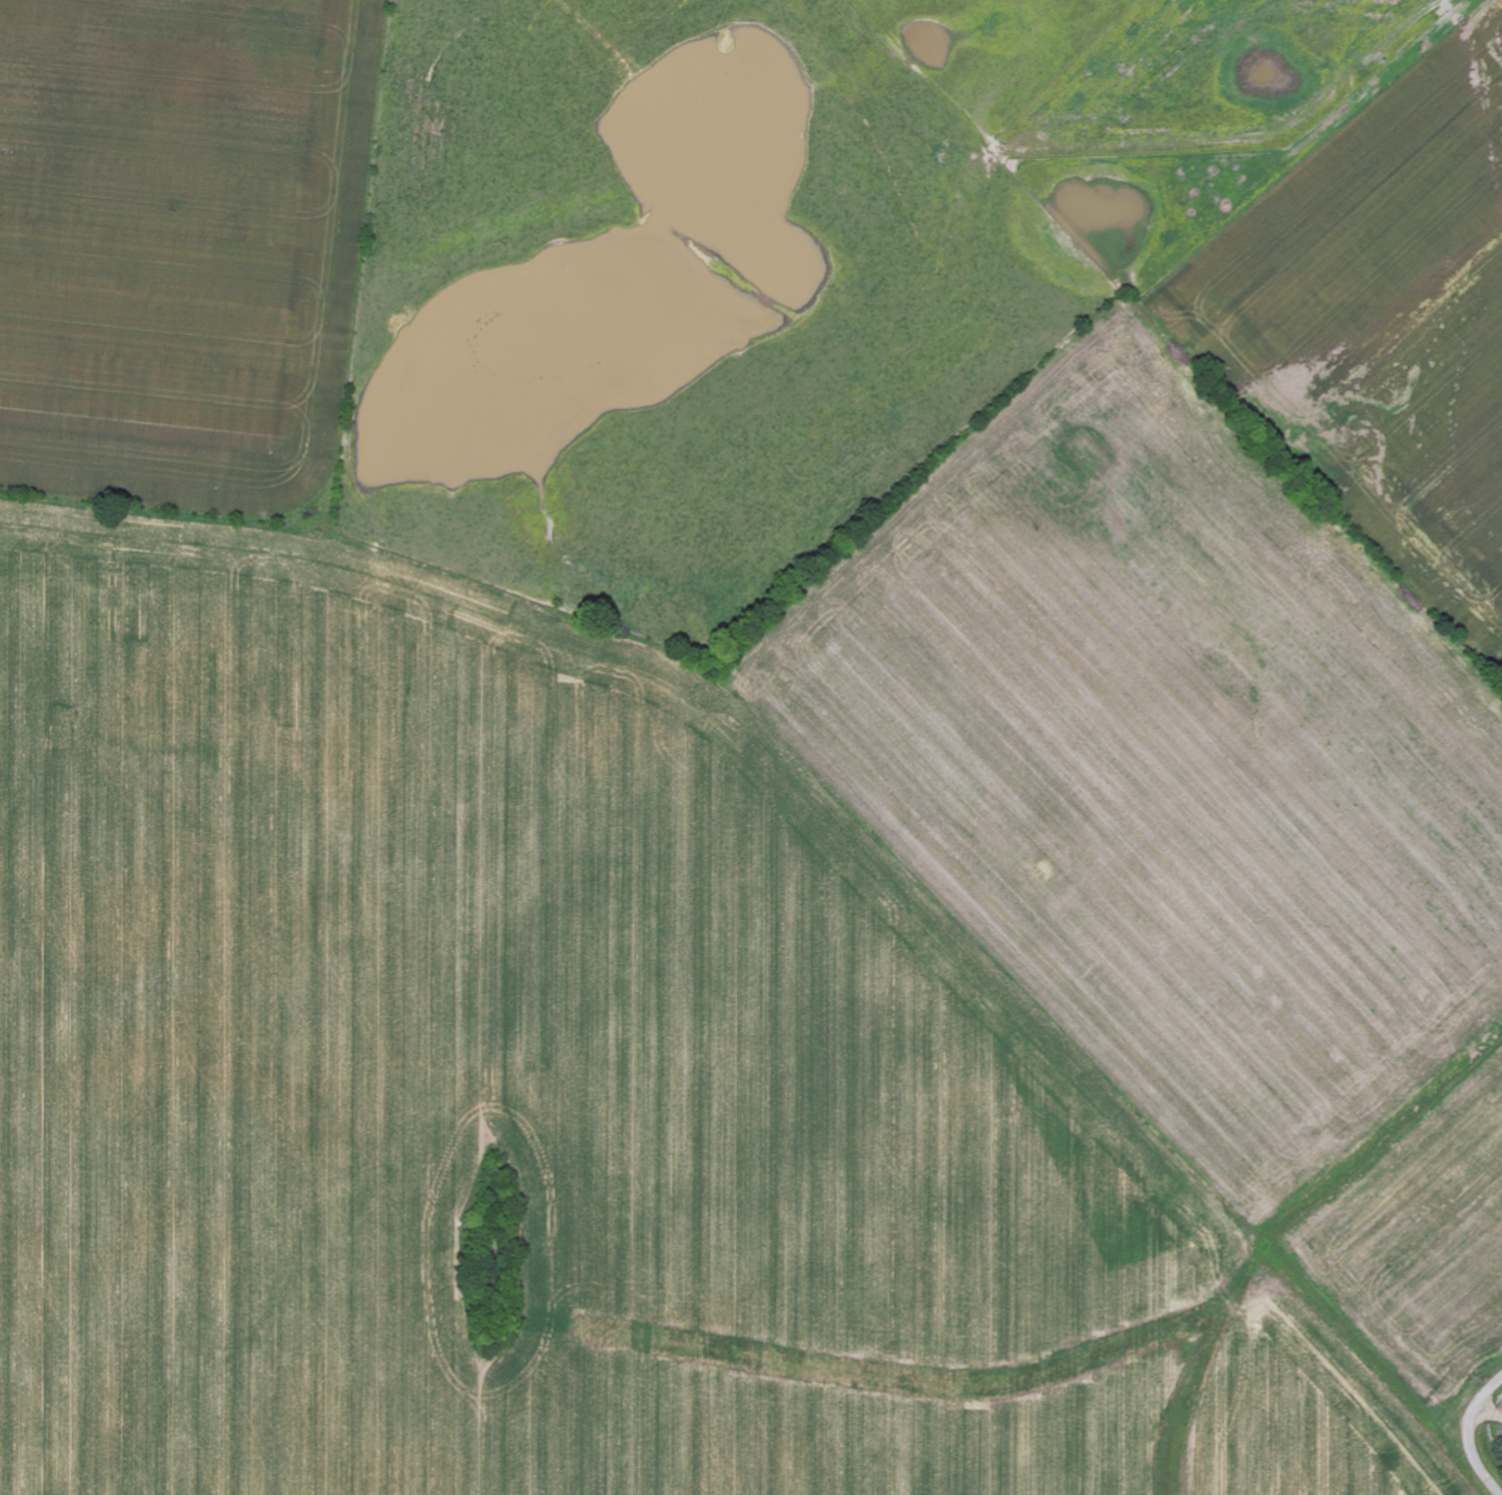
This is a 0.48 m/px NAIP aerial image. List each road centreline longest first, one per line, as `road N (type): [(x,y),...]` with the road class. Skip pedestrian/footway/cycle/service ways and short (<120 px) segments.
road 1 (residential): [(1497,1494),(1468,1435),(1501,1377)]

